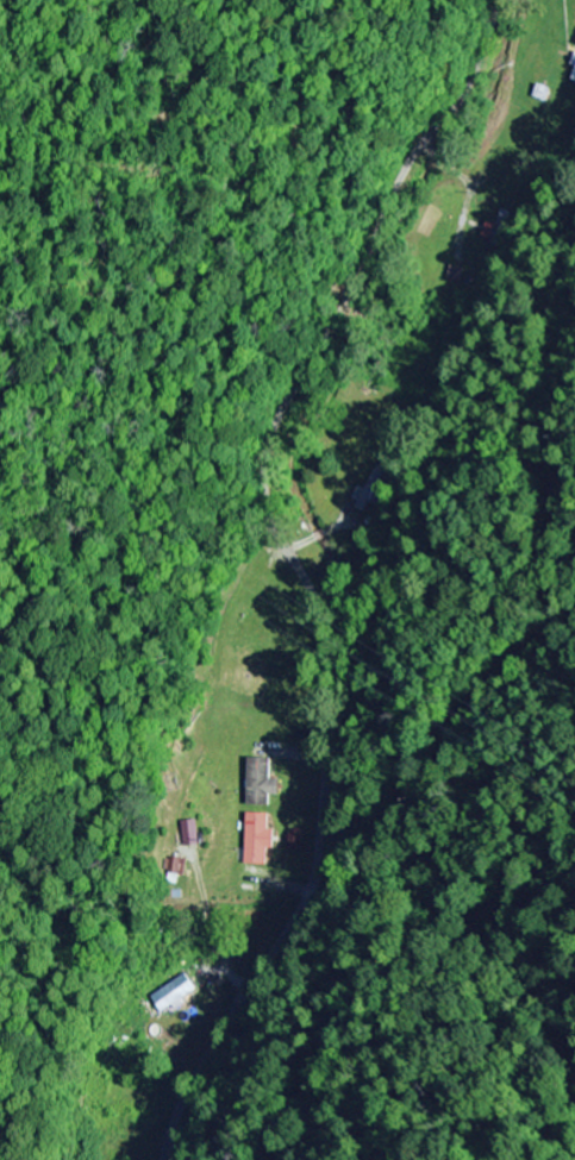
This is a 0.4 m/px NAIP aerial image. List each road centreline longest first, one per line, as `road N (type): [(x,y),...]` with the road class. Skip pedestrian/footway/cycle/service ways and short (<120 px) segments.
road 1 (residential): [(161,1159),(212,1040),(304,892),(325,823),(326,638),(318,601),(270,529),(261,485),(270,444),(411,162),(468,83),(501,0)]

